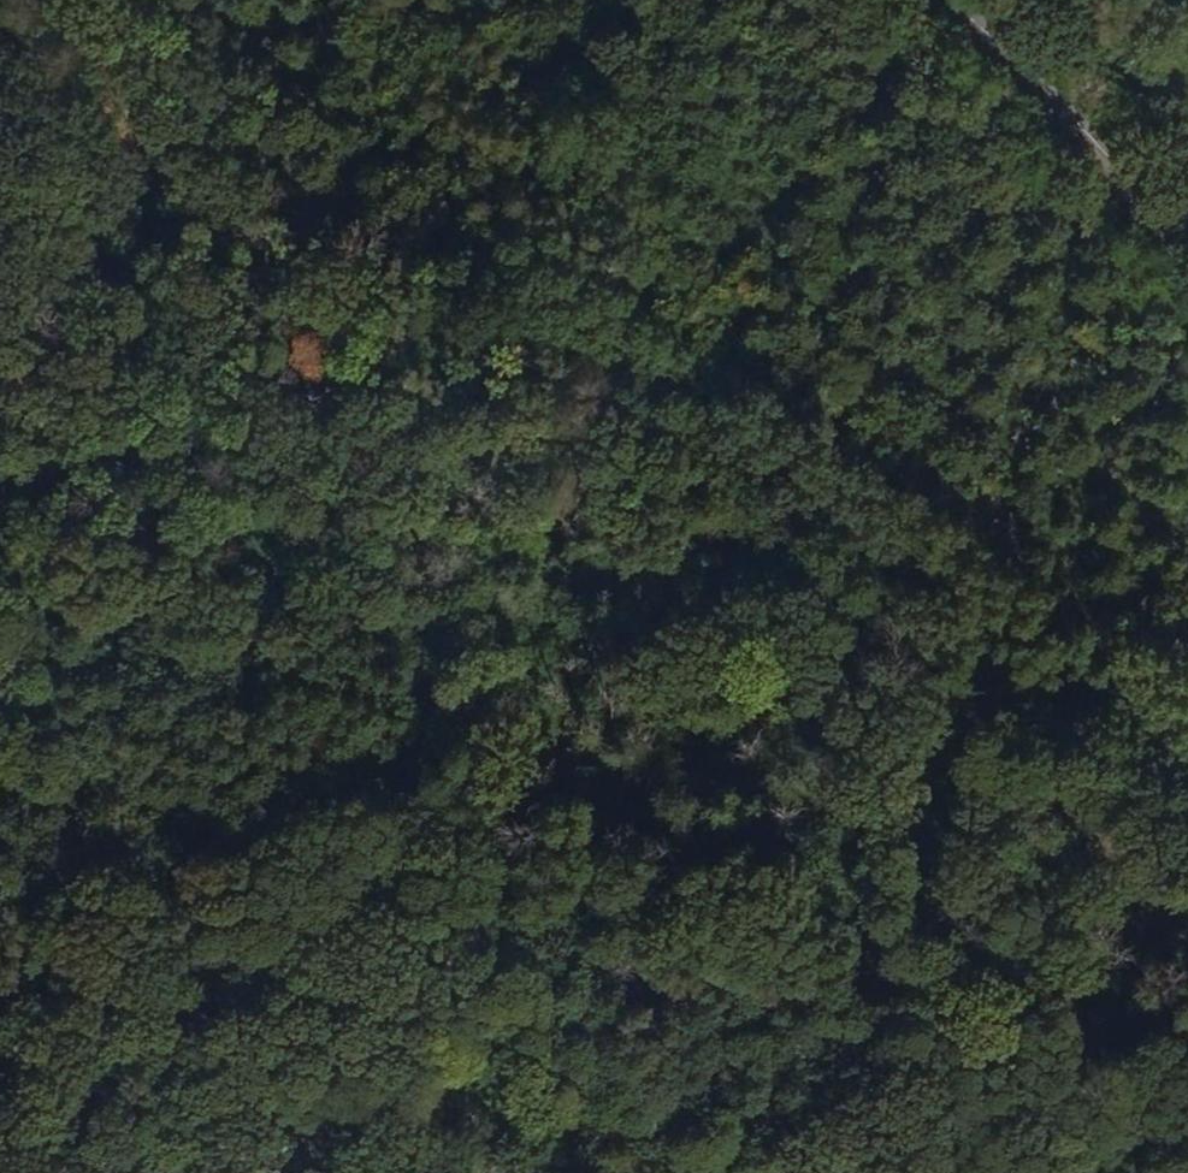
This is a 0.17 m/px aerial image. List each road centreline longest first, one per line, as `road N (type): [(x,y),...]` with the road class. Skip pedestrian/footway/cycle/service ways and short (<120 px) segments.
road 1 (secondary): [(947,0),(1187,291)]

